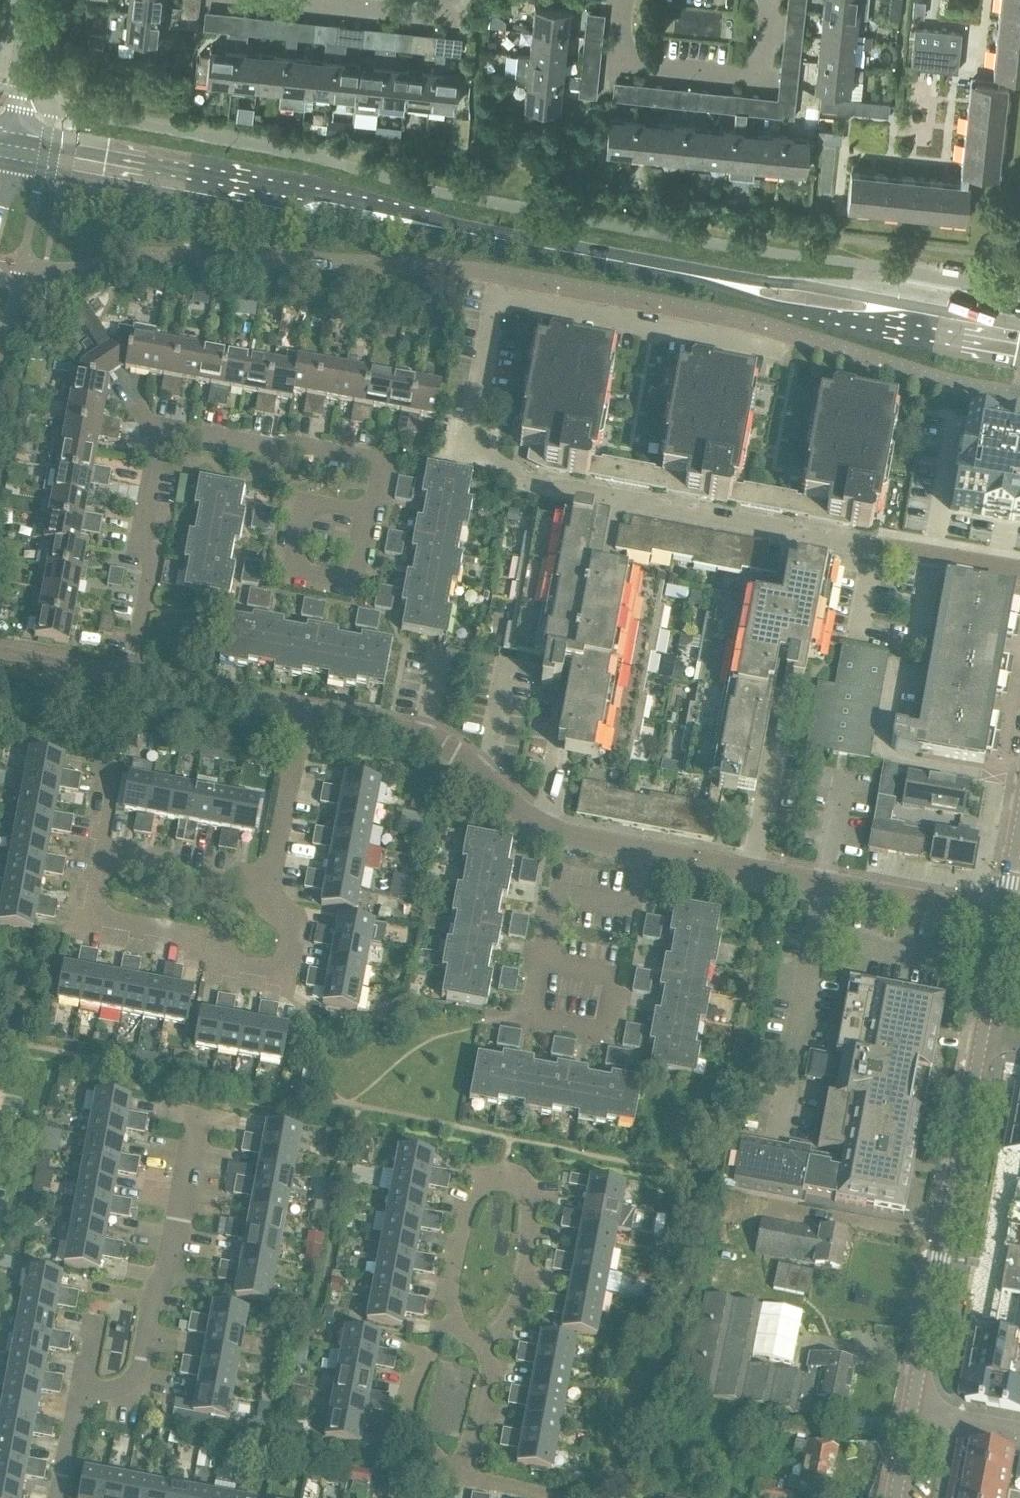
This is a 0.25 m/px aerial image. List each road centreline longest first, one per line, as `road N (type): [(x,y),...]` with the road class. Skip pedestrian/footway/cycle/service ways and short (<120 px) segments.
road 1 (secondary): [(1019,343),(13,151)]
road 2 (tertiary): [(1005,915),(897,1497)]
road 3 (residential): [(138,685),(152,454),(168,431),(380,460)]
road 4 (residential): [(457,1331),(456,1247),(465,1213),(488,1184),(505,1181),(526,1190),(531,1228),(518,1298),(492,1345)]
road 5 (residential): [(93,868),(86,903),(107,934),(248,975),(285,965),(295,934),(293,906),(267,883)]
road 6 (residential): [(757,871),(817,537)]
road 7 (residential): [(78,1391),(136,1377),(153,1294),(172,1256),(199,1112)]
road 8 (residential): [(557,827),(620,512)]
road 9 (residential): [(620,512),(531,487),(497,456),(480,409),(501,300)]
road 10 (residential): [(625,0),(622,41),(643,65),(740,77),(768,58),(771,0)]
road 11 (unclassified): [(1005,915),(757,871)]
road 12 (residential): [(372,512),(362,584),(293,572),(304,504)]
road 13 (unclassified): [(757,871),(557,827)]
road 14 (residential): [(817,537),(620,512)]
road 15 (residential): [(436,1497),(407,1403),(457,1331)]
road 16 (residential): [(138,685),(319,712)]
road 17 (residential): [(319,712),(458,750),(488,773)]
road 18 (residential): [(267,883),(124,855),(93,868)]
road 19 (residential): [(267,883),(319,712)]
road 20 (unclassified): [(1019,568),(867,544)]
road 21 (unclassified): [(13,151),(28,0)]
road 22 (residential): [(0,656),(138,685)]
road 23 (residential): [(492,1345),(474,1477)]
road 24 (residential): [(445,12),(316,3)]

